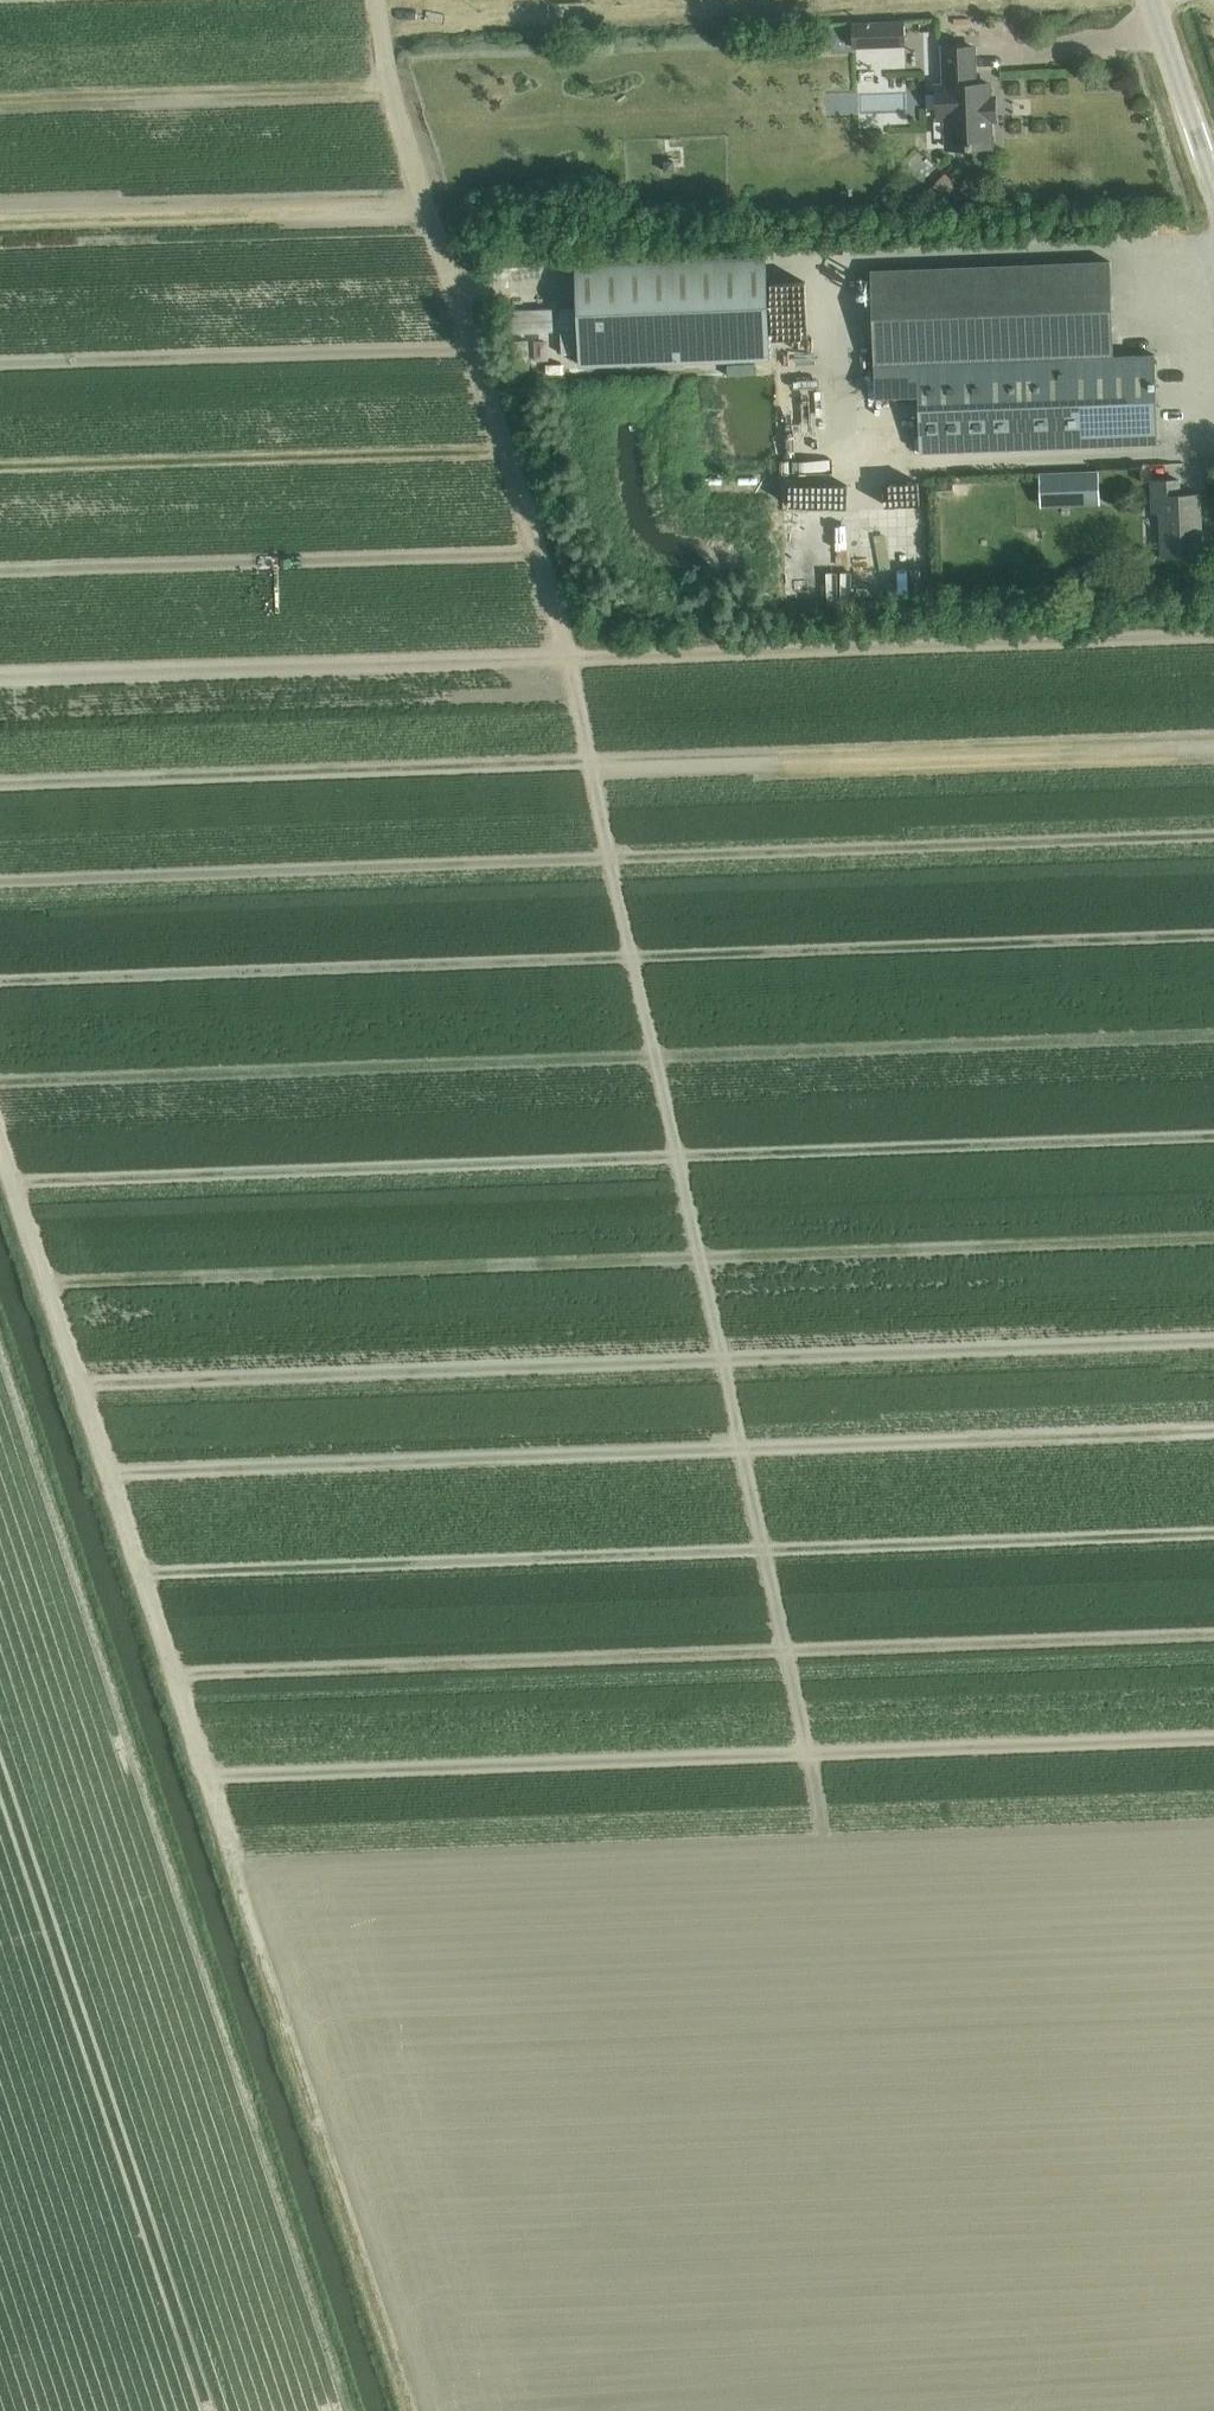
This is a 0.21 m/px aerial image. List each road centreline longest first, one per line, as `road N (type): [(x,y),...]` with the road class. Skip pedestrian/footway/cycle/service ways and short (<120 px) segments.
road 1 (tertiary): [(1213,188),(1153,0)]

